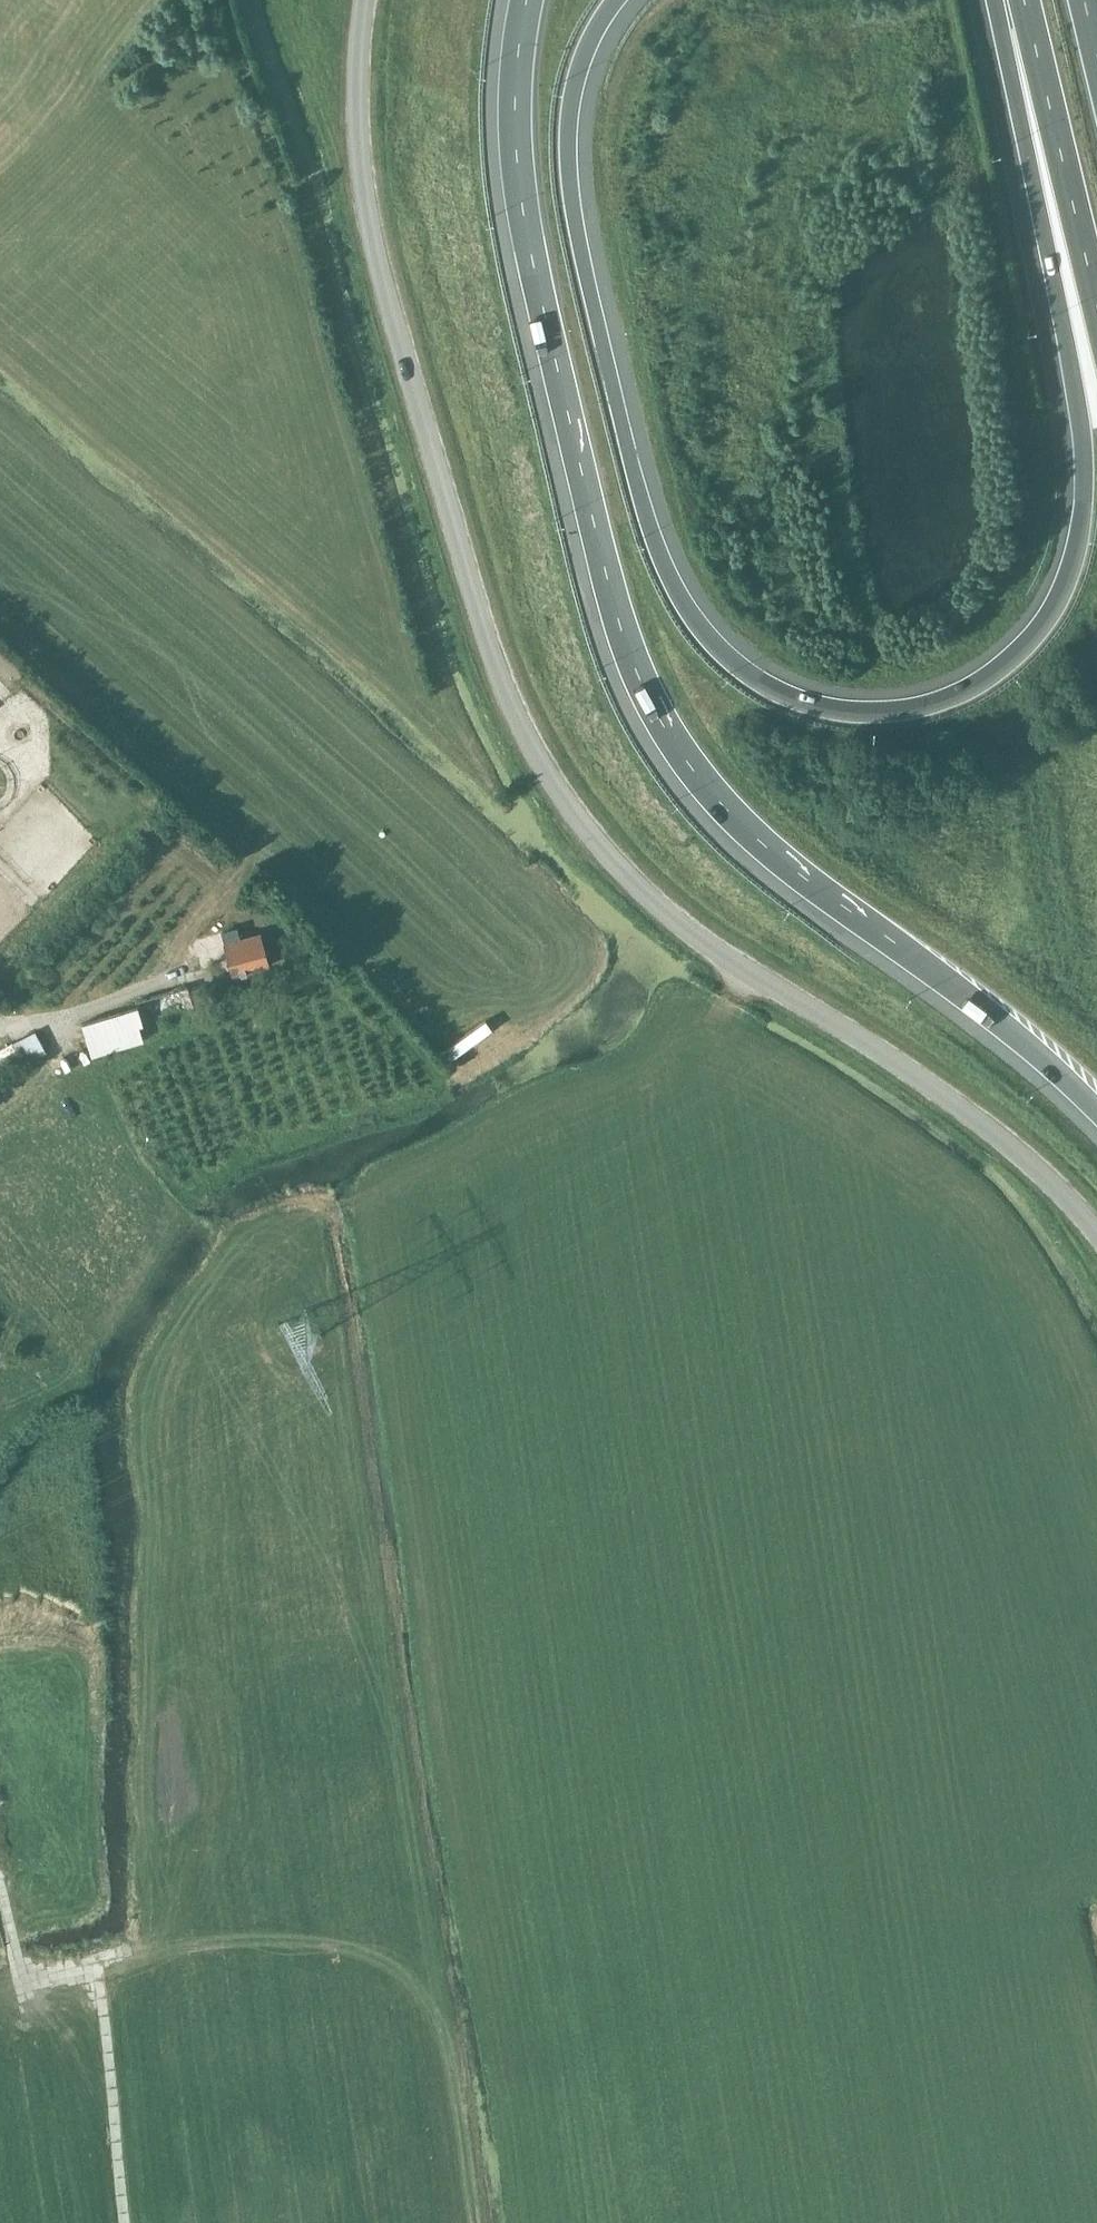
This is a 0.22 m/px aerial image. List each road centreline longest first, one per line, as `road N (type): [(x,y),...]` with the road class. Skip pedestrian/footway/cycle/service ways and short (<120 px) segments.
road 1 (motorway): [(1009,0),(1015,100),(1077,392),(1080,524),(1059,593),(1008,659),(959,693),(868,711),(790,697),(748,672),(687,603),(657,538),(573,169),(582,68),(619,0)]
road 2 (unclassified): [(1096,1230),(1027,1158),(946,1096),(659,906),(600,845),(542,761),(496,658),(372,226),(361,120),(367,0)]
road 3 (motorway): [(528,0),(515,103),(526,228),(599,544),(651,701),(700,777),(762,843),(1010,1028),(1096,1114)]
road 4 (track): [(190,1759),(172,1927),(133,1951),(80,1964),(106,2014),(128,2222)]
road 5 (track): [(367,1207),(708,1038),(750,969)]
road 6 (motorway): [(1024,0),(1096,305)]

